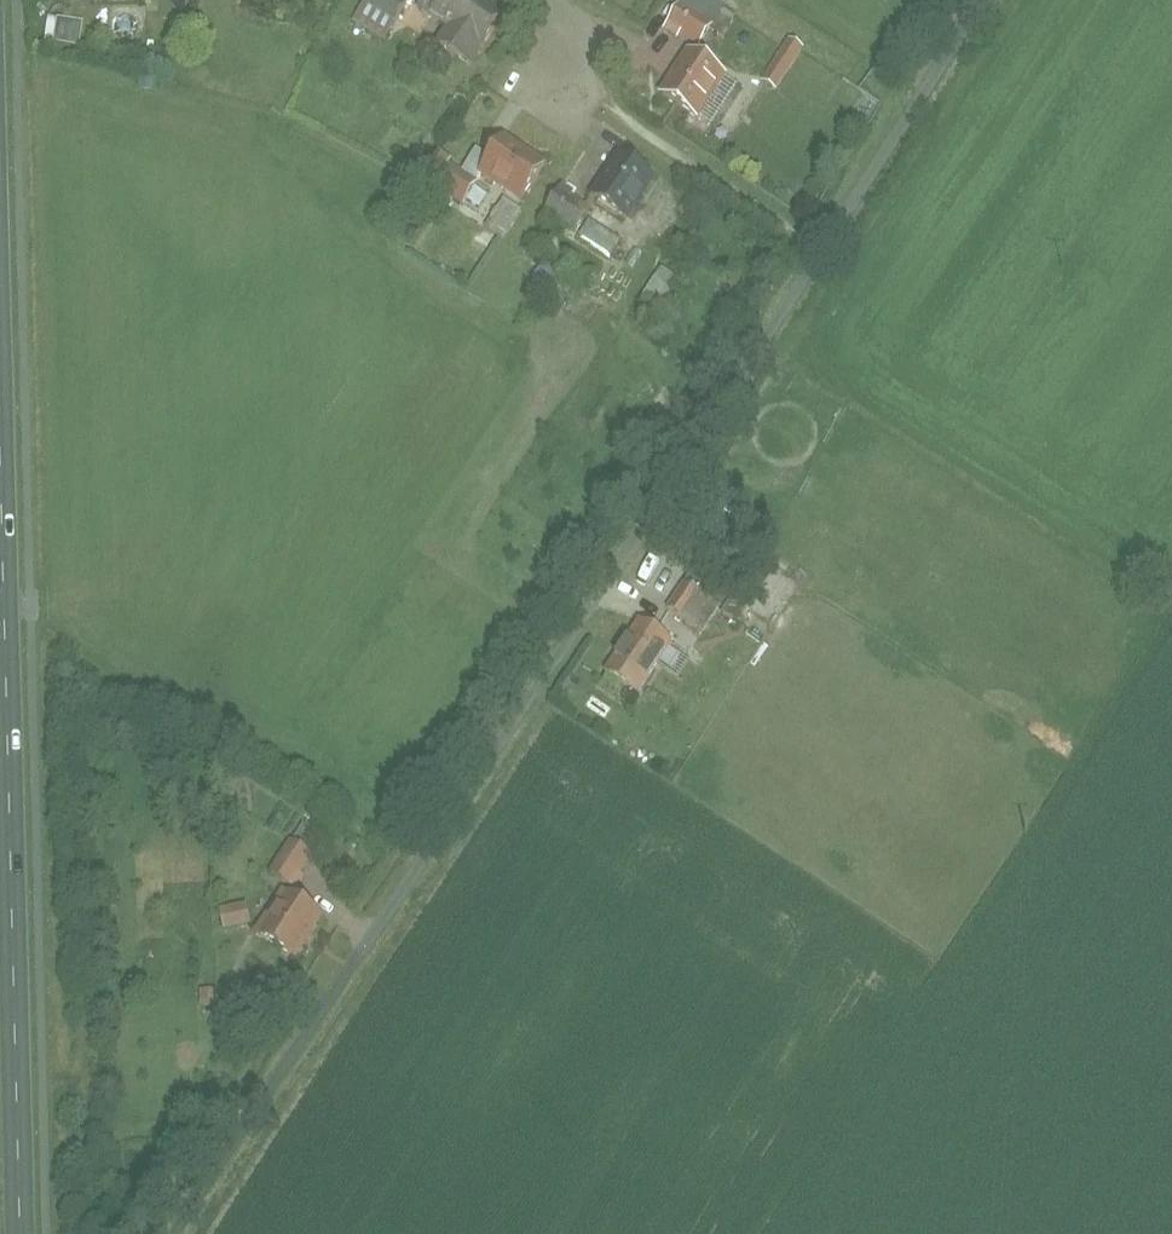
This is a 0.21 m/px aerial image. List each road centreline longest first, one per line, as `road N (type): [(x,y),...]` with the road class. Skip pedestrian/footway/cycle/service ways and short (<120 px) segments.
road 1 (residential): [(174,1233),(985,0)]
road 2 (tertiary): [(0,446),(21,1233)]

